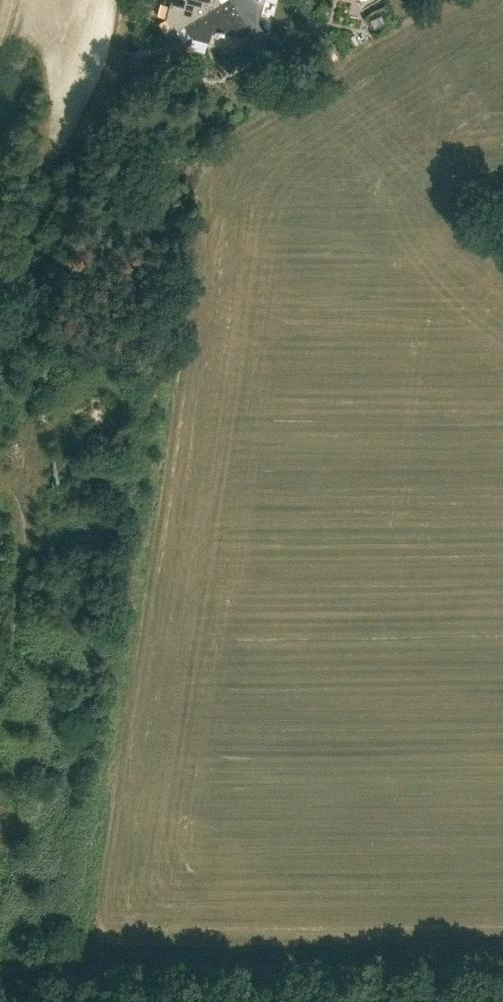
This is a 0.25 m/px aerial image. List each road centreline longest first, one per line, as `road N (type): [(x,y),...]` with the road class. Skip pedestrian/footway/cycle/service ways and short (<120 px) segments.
road 1 (track): [(0,686),(24,585),(26,427)]

